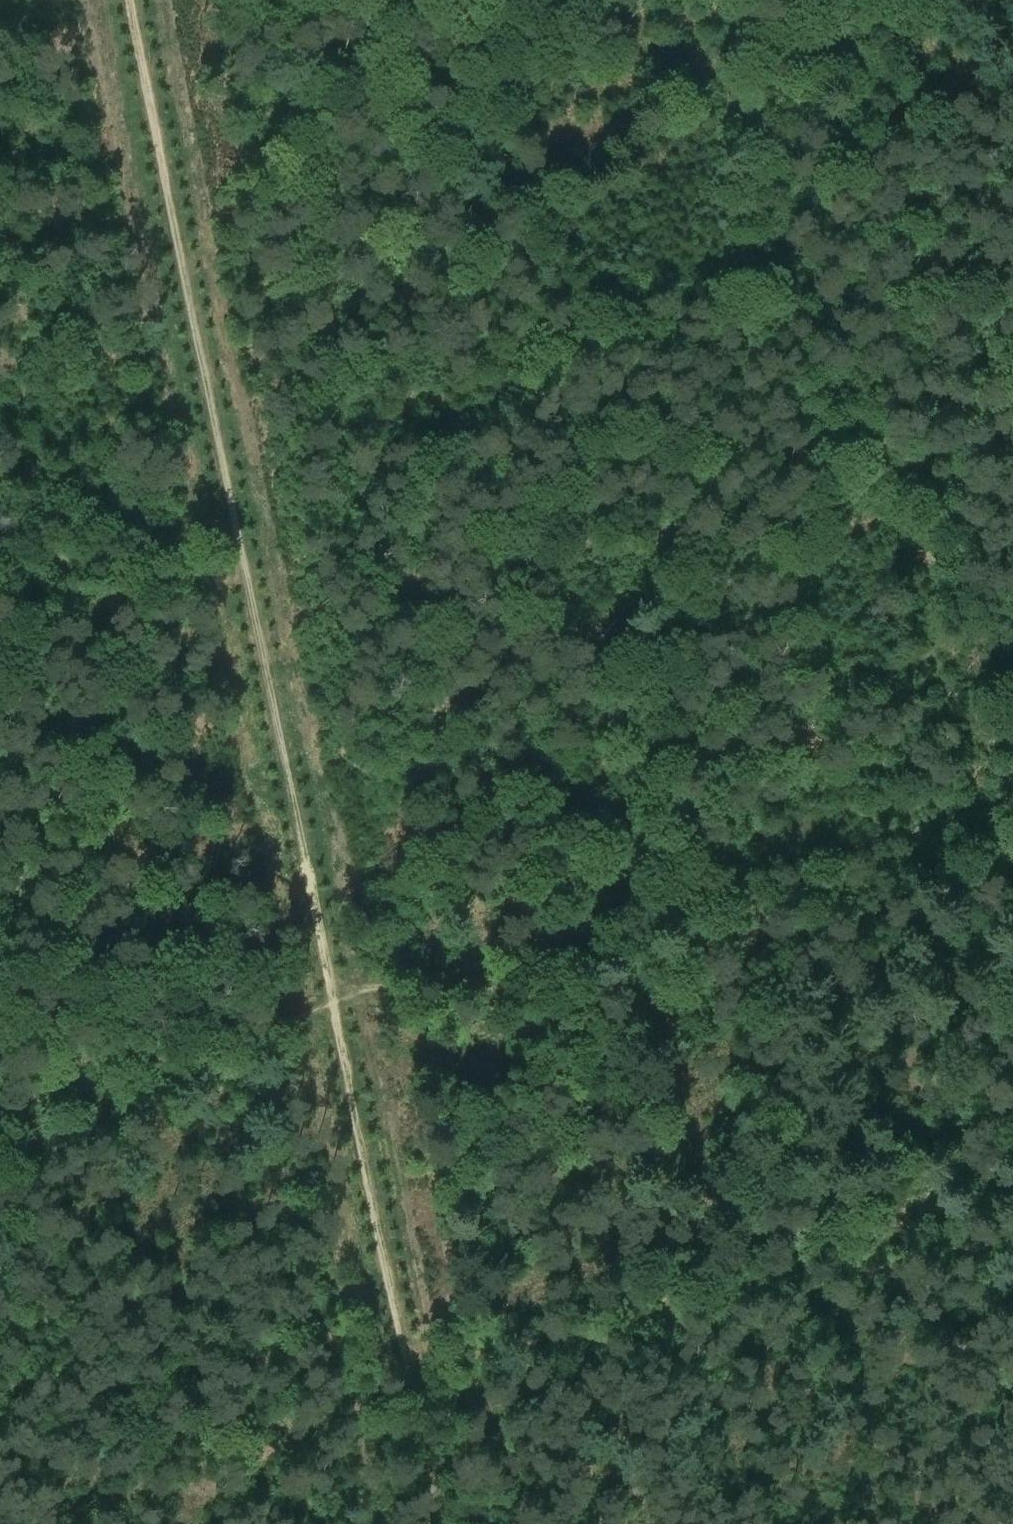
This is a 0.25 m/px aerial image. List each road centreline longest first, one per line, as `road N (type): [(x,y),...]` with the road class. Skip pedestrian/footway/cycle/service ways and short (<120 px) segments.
road 1 (track): [(0,1099),(1012,786)]
road 2 (track): [(403,1357),(1012,1231)]

